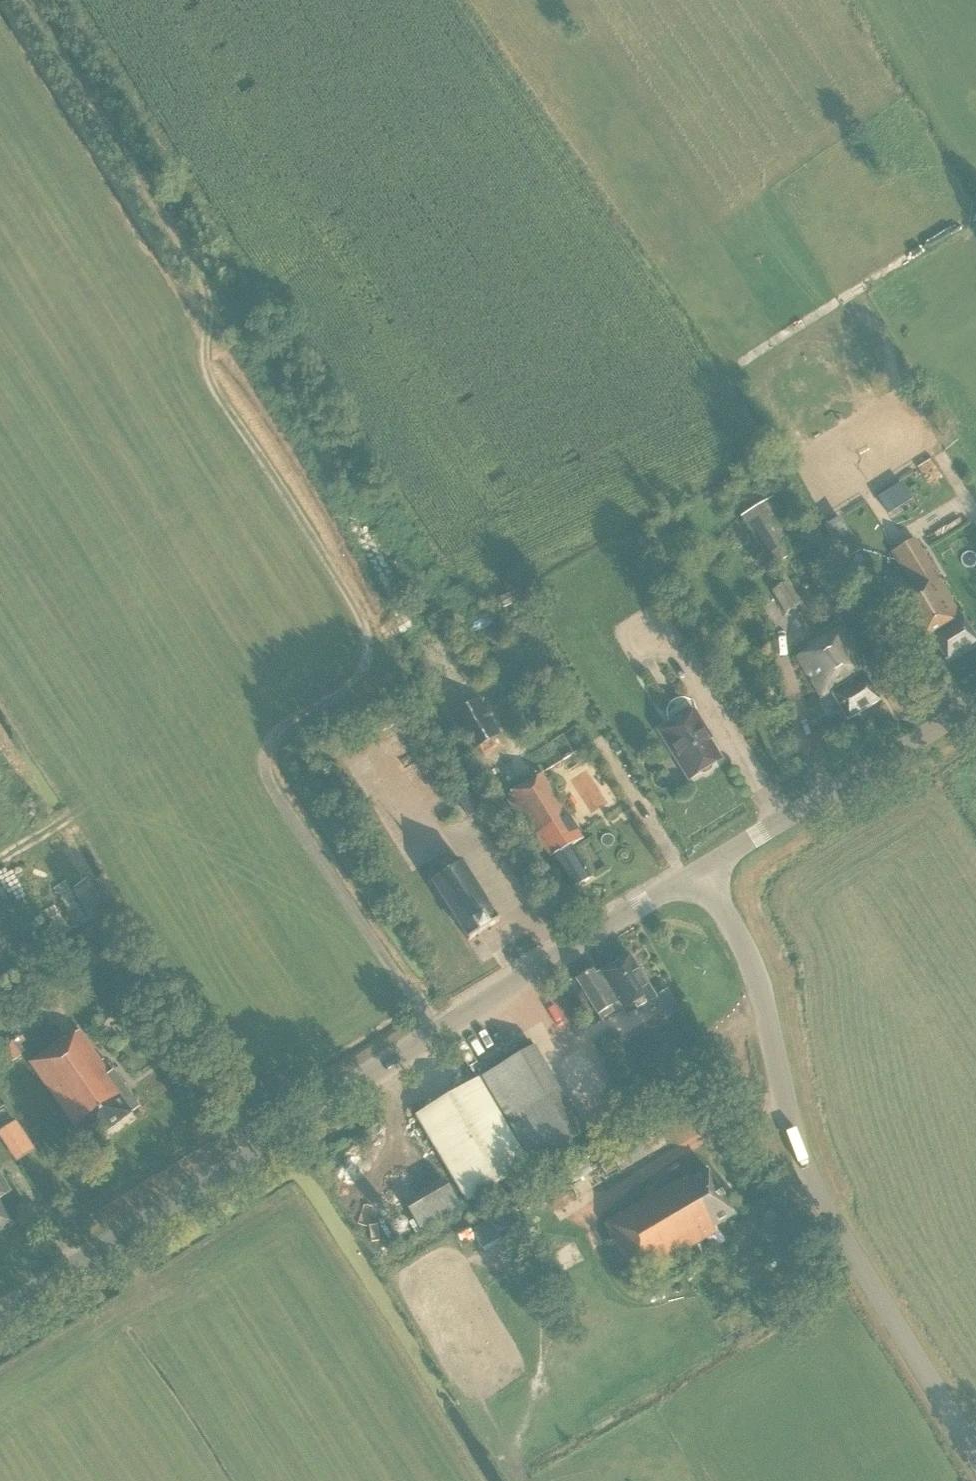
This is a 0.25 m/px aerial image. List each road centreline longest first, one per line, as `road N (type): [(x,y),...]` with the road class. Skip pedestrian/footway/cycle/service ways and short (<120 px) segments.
road 1 (tertiary): [(0,1309),(435,1033),(702,877)]
road 2 (tertiary): [(702,877),(759,992),(791,1121),(861,1265),(975,1458)]
road 3 (tertiary): [(975,711),(702,877)]

